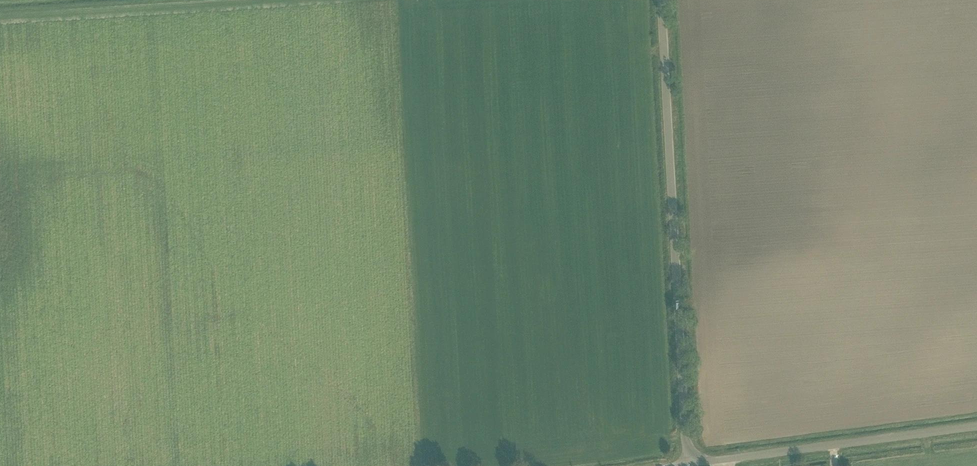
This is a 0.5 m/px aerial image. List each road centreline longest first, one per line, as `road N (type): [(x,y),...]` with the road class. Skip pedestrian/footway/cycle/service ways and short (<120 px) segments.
road 1 (unclassified): [(976,425),(686,464),(659,0)]

